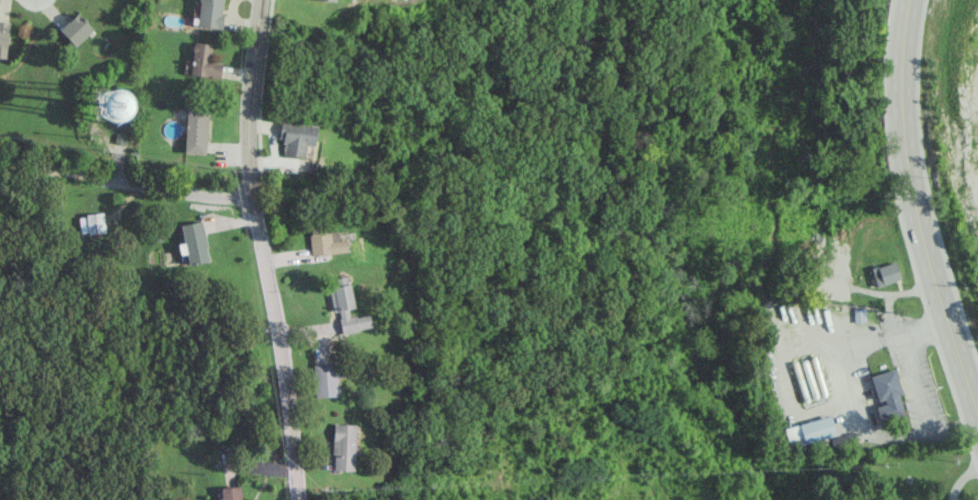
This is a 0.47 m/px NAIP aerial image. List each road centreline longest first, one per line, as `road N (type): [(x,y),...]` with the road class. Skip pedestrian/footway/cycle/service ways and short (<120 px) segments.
road 1 (tertiary): [(297,499),(282,356),(252,201),(251,78),(260,0)]
road 2 (primary): [(977,416),(907,168),(901,91),(909,0)]

